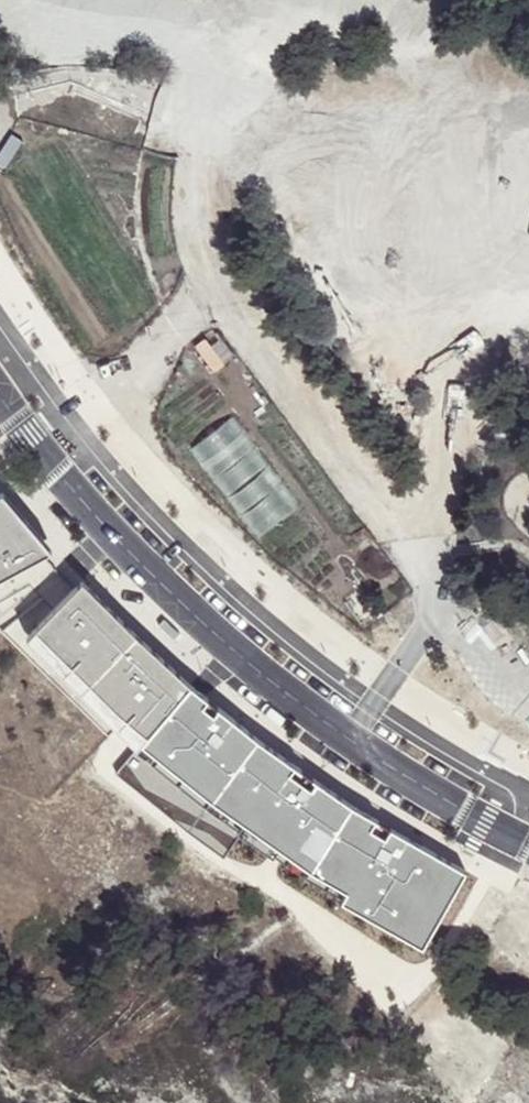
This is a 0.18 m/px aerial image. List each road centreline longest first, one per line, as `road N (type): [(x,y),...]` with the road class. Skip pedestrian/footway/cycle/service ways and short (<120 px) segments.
road 1 (residential): [(528,845),(352,739),(227,642),(111,527),(0,391)]

